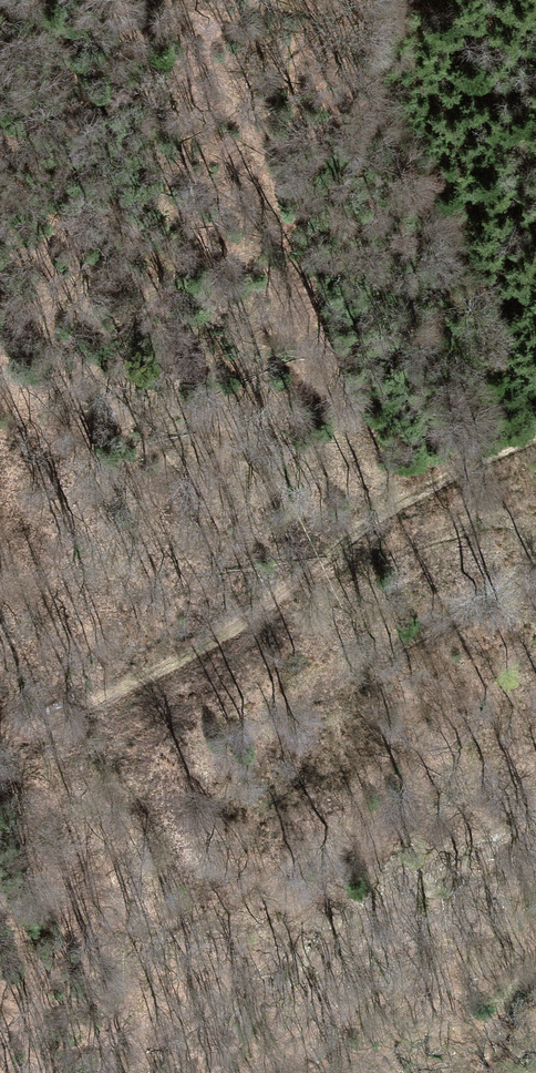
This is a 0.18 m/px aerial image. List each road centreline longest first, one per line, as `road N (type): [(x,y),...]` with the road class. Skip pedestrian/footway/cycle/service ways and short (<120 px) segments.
road 1 (track): [(319,562),(389,550),(479,516),(514,514),(534,530),(530,560),(511,584),(377,662),(309,725),(252,804)]
road 2 (track): [(535,442),(429,492),(156,668),(0,741)]

